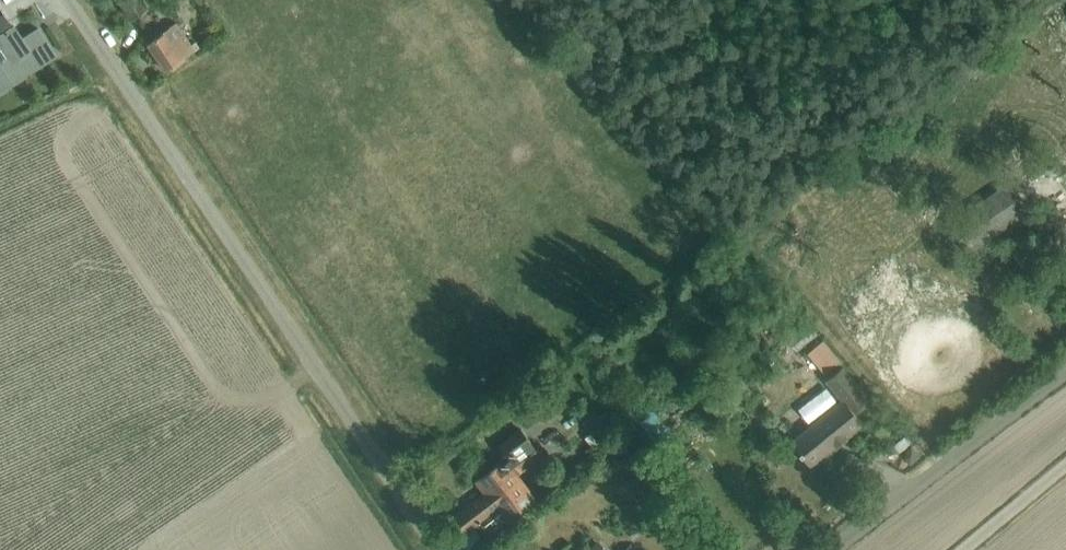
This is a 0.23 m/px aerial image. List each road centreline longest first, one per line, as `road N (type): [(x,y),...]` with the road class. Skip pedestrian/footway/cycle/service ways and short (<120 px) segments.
road 1 (unclassified): [(424,549),(58,0)]
road 2 (unclassified): [(837,549),(1065,373)]
road 3 (unclassified): [(971,549),(1065,471)]

